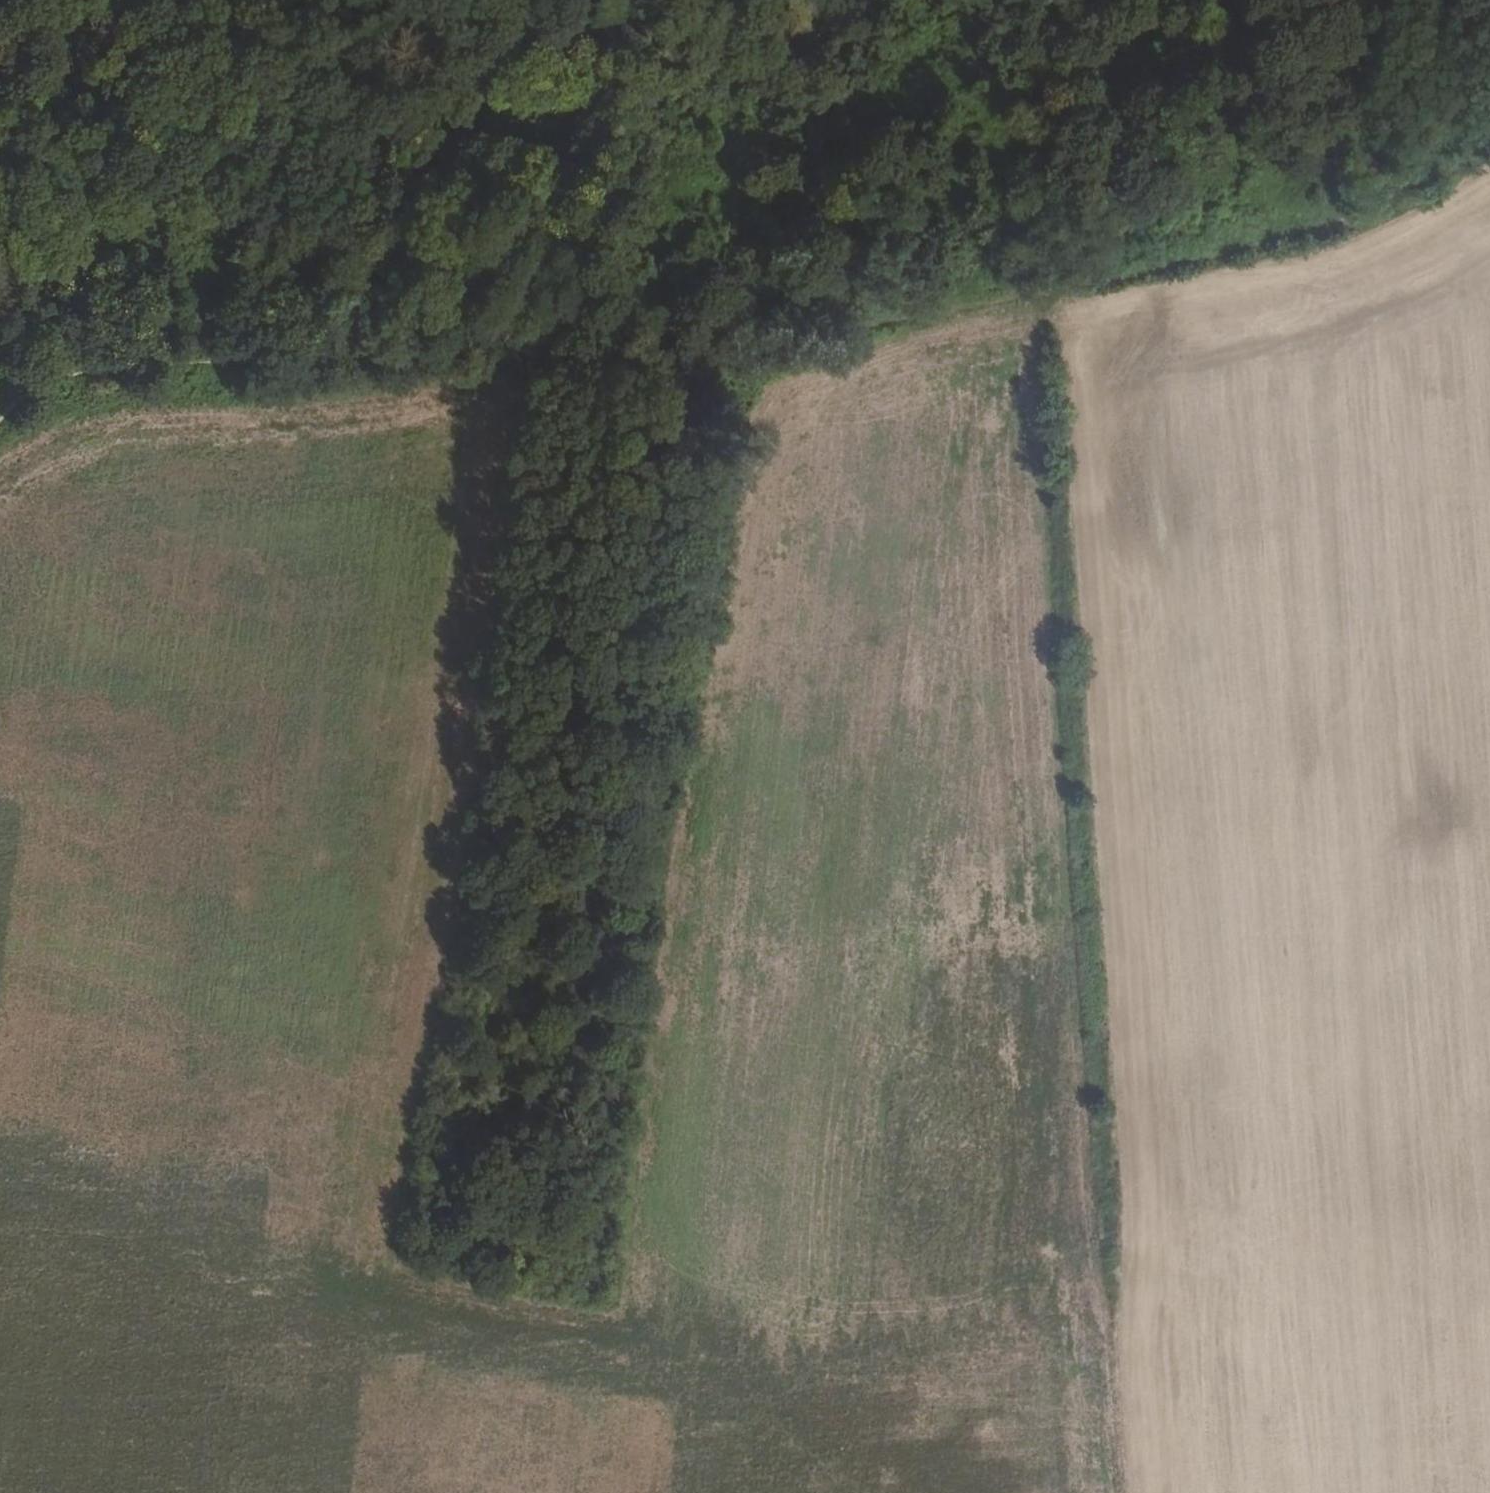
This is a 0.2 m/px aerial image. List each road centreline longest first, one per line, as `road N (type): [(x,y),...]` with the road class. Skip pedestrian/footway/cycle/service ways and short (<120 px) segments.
road 1 (track): [(1489,144),(1332,228),(841,333),(657,334),(80,376),(22,396),(0,422)]

